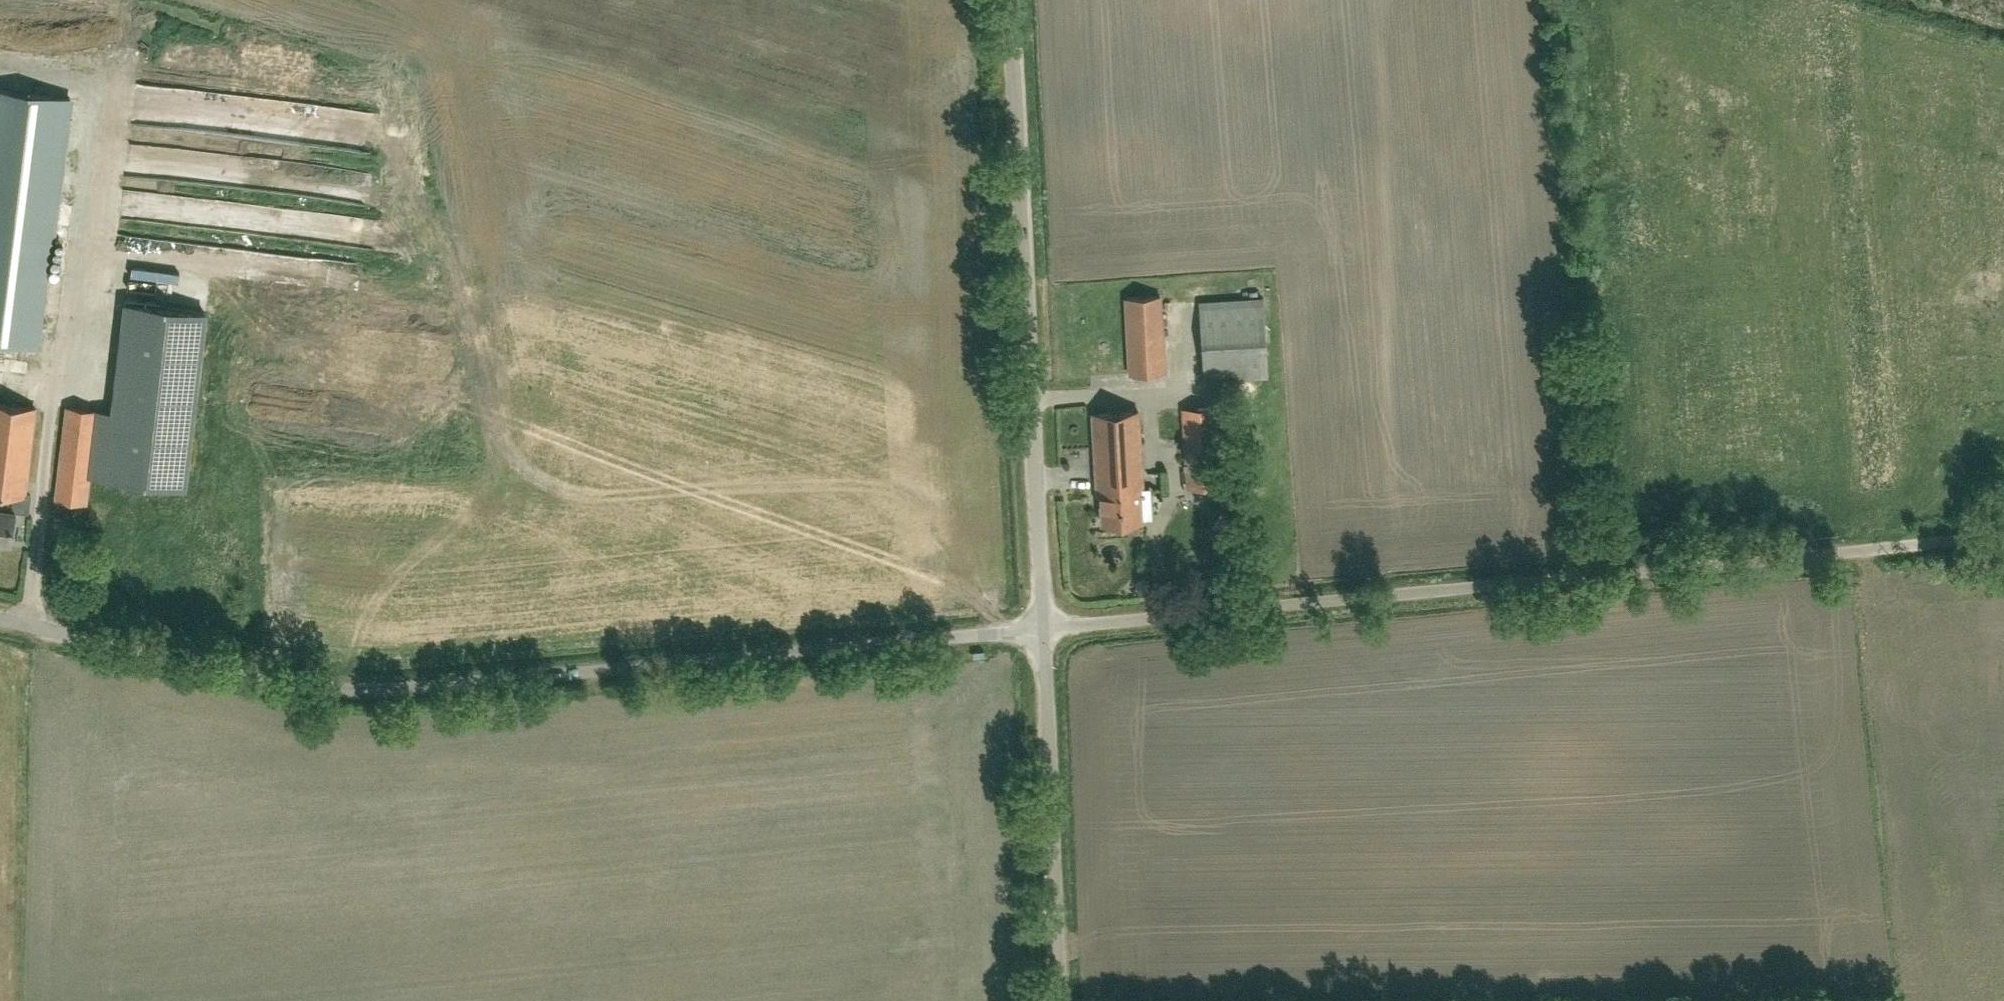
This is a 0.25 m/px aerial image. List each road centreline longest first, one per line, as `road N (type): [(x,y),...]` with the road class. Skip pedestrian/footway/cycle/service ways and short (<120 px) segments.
road 1 (unclassified): [(1044,626),(348,687),(0,619)]
road 2 (unclassified): [(1044,626),(1967,542)]
road 3 (unclassified): [(1044,626),(1000,0)]
road 4 (unclassified): [(1055,1000),(1044,626)]

